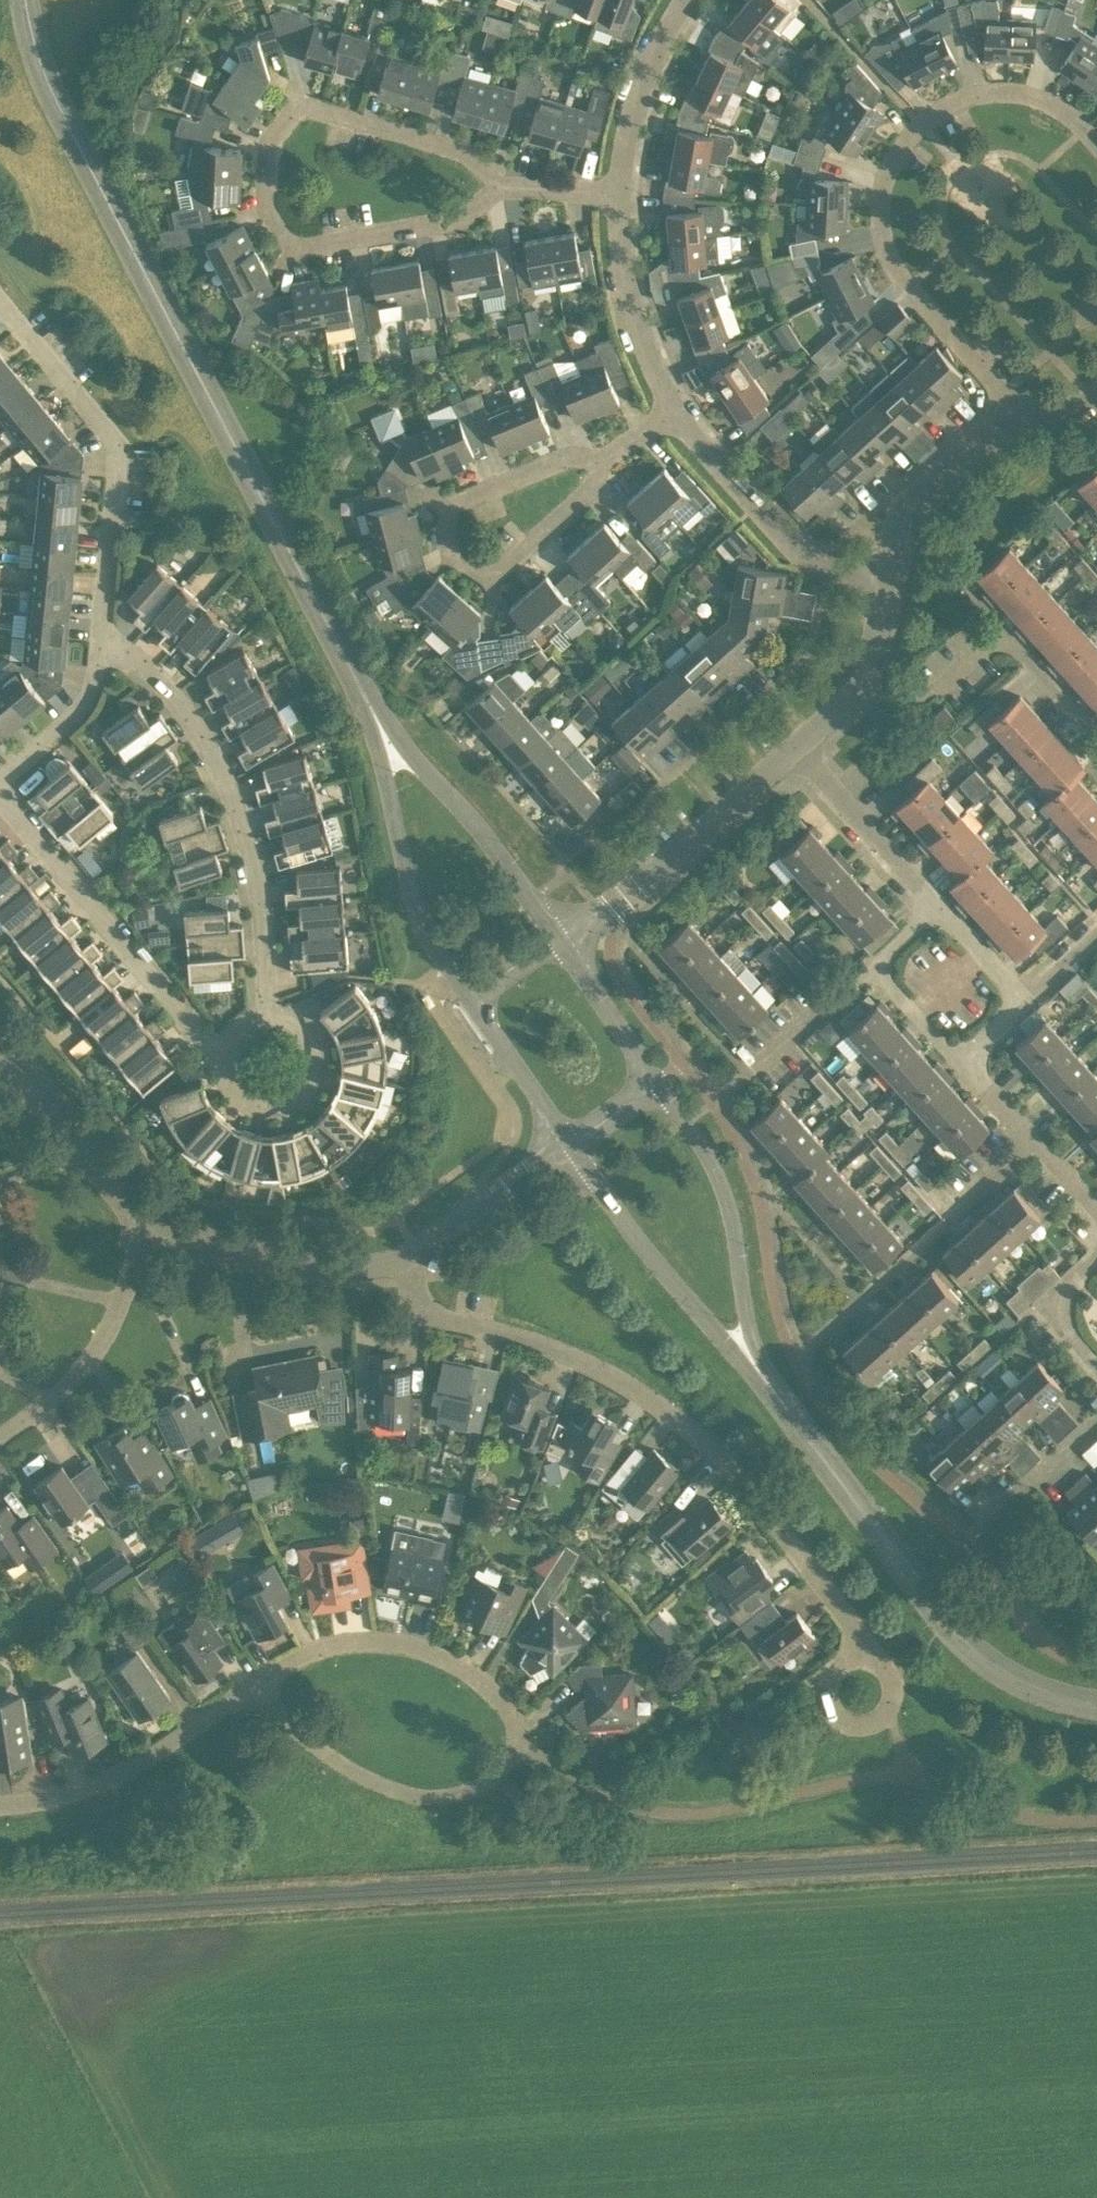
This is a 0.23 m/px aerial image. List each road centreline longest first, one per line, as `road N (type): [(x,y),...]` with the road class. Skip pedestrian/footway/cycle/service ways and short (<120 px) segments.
road 1 (tertiary): [(364,691),(40,70),(25,0)]
road 2 (residential): [(411,1255),(412,1298),(423,1312),(599,1367),(732,1468),(855,1633),(862,1656)]
road 3 (residential): [(501,186),(463,151),(299,105),(269,144),(268,208),(295,250),(469,217)]
road 4 (residential): [(1001,415),(1003,393),(890,260),(881,227),(891,158),(951,103),(1002,93),(1056,105),(1096,144)]
road 5 (tertiary): [(764,1382),(943,1621),(1017,1681),(1096,1702)]
road 6 (residential): [(91,627),(142,660),(173,694),(231,785),(249,828),(265,1026)]
road 7 (residential): [(91,627),(110,457),(101,423),(0,307)]
road 8 (residential): [(229,1065),(0,808)]
road 9 (tertiary): [(364,691),(408,894),(424,936),(467,1002)]
road 10 (residential): [(518,1746),(515,1715),(493,1689),(414,1645),(354,1641),(317,1648),(258,1684)]
road 11 (tertiary): [(764,1382),(720,1181),(658,1083)]
road 12 (residential): [(258,1684),(325,1754),(401,1793),(439,1797),(478,1786),(518,1746)]
road 13 (tertiary): [(554,936),(364,691)]
road 14 (residential): [(554,936),(609,911),(795,747)]
road 15 (tertiary): [(570,1147),(712,1329),(764,1382)]
road 16 (residential): [(258,1684),(97,1783),(0,1804)]
road 17 (residential): [(884,580),(800,557),(670,412)]
road 18 (residential): [(0,1435),(85,1366),(110,1328),(151,1224)]
road 19 (residential): [(151,1224),(345,1267),(411,1255)]
road 20 (residential): [(151,1224),(0,1038)]
road 21 (residential): [(670,412),(639,340),(614,191)]
road 22 (residential): [(1096,738),(1001,637),(945,689)]
road 23 (residential): [(451,555),(448,508),(567,454),(602,458)]
road 24 (residential): [(602,458),(596,487),(495,576),(451,555)]
road 25 (residential): [(936,906),(795,747)]
road 26 (residential): [(265,1026),(291,1030),(311,1049),(315,1078),(300,1103),(273,1113),(246,1104),(229,1065)]
road 27 (residential): [(884,580),(899,510),(1001,415)]
road 28 (residential): [(614,191),(636,100),(683,0)]
road 29 (residential): [(795,747),(866,680),(884,580)]
road 30 (residential): [(411,1255),(570,1147)]
road 31 (residential): [(0,773),(65,719),(88,661),(91,627)]
road 32 (tertiary): [(658,1083),(554,936)]
road 33 (tertiary): [(467,1002),(570,1147)]
road 34 (residential): [(745,1070),(872,965)]
road 35 (residential): [(985,1523),(1096,1418)]
road 36 (residential): [(1096,1367),(1065,1329),(1068,1282),(1096,1255)]
road 37 (residential): [(960,1064),(872,965)]
road 38 (residential): [(1023,1002),(936,906)]
road 39 (residential): [(873,1722),(841,1720),(824,1692),(831,1670),(862,1656)]

